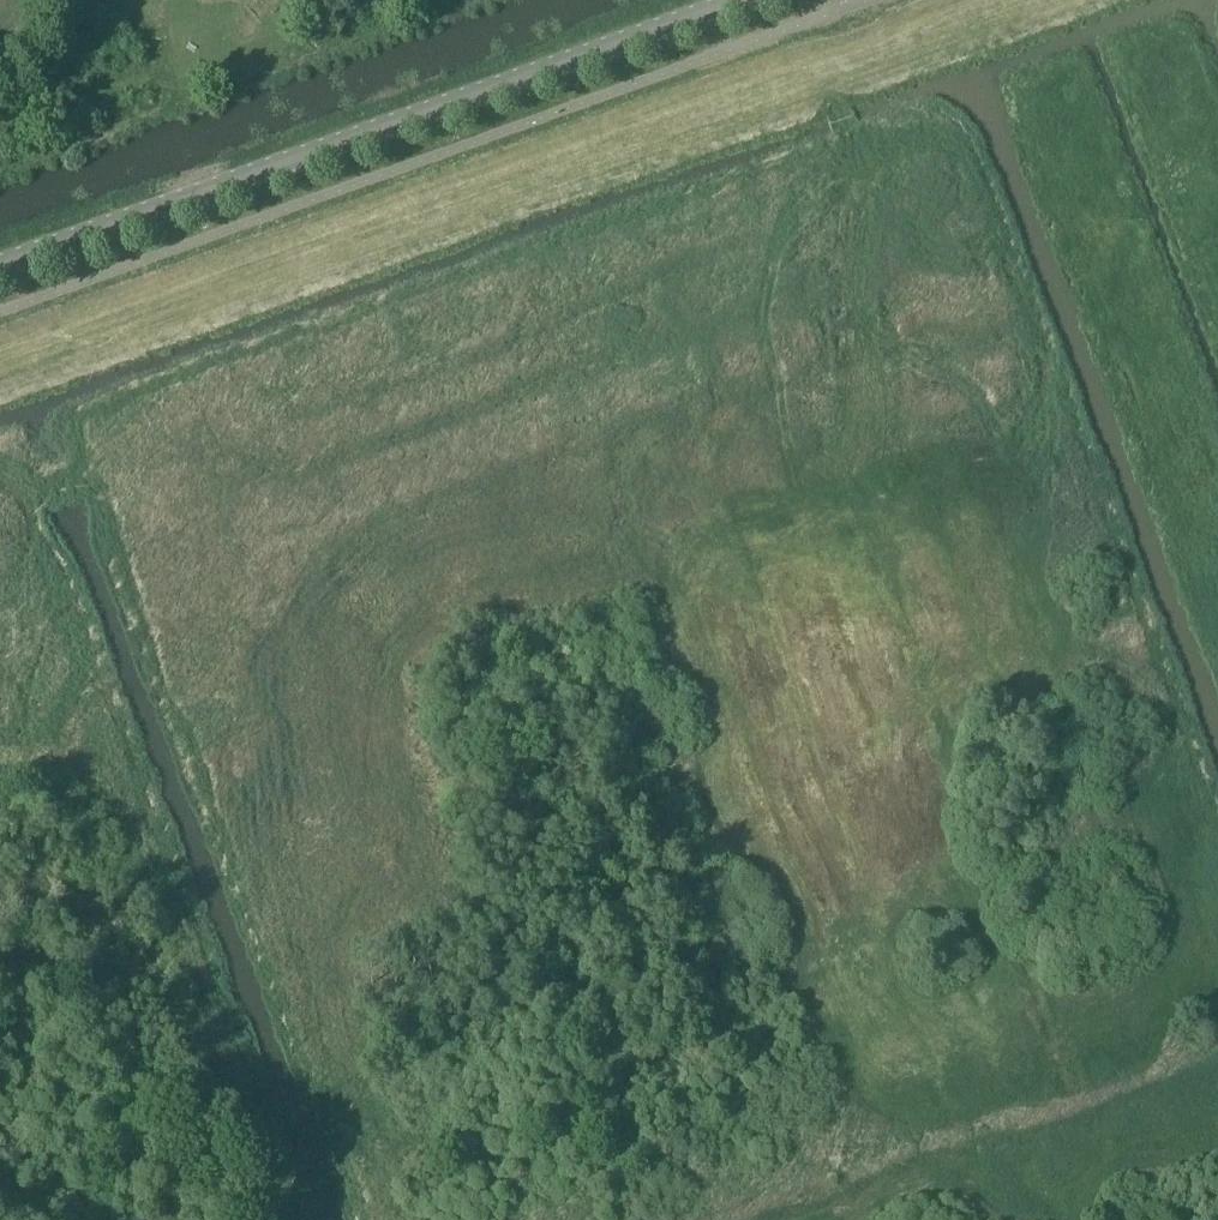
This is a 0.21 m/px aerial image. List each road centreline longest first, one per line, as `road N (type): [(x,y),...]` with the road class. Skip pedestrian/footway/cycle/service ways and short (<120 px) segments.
road 1 (tertiary): [(734,0),(0,264)]

